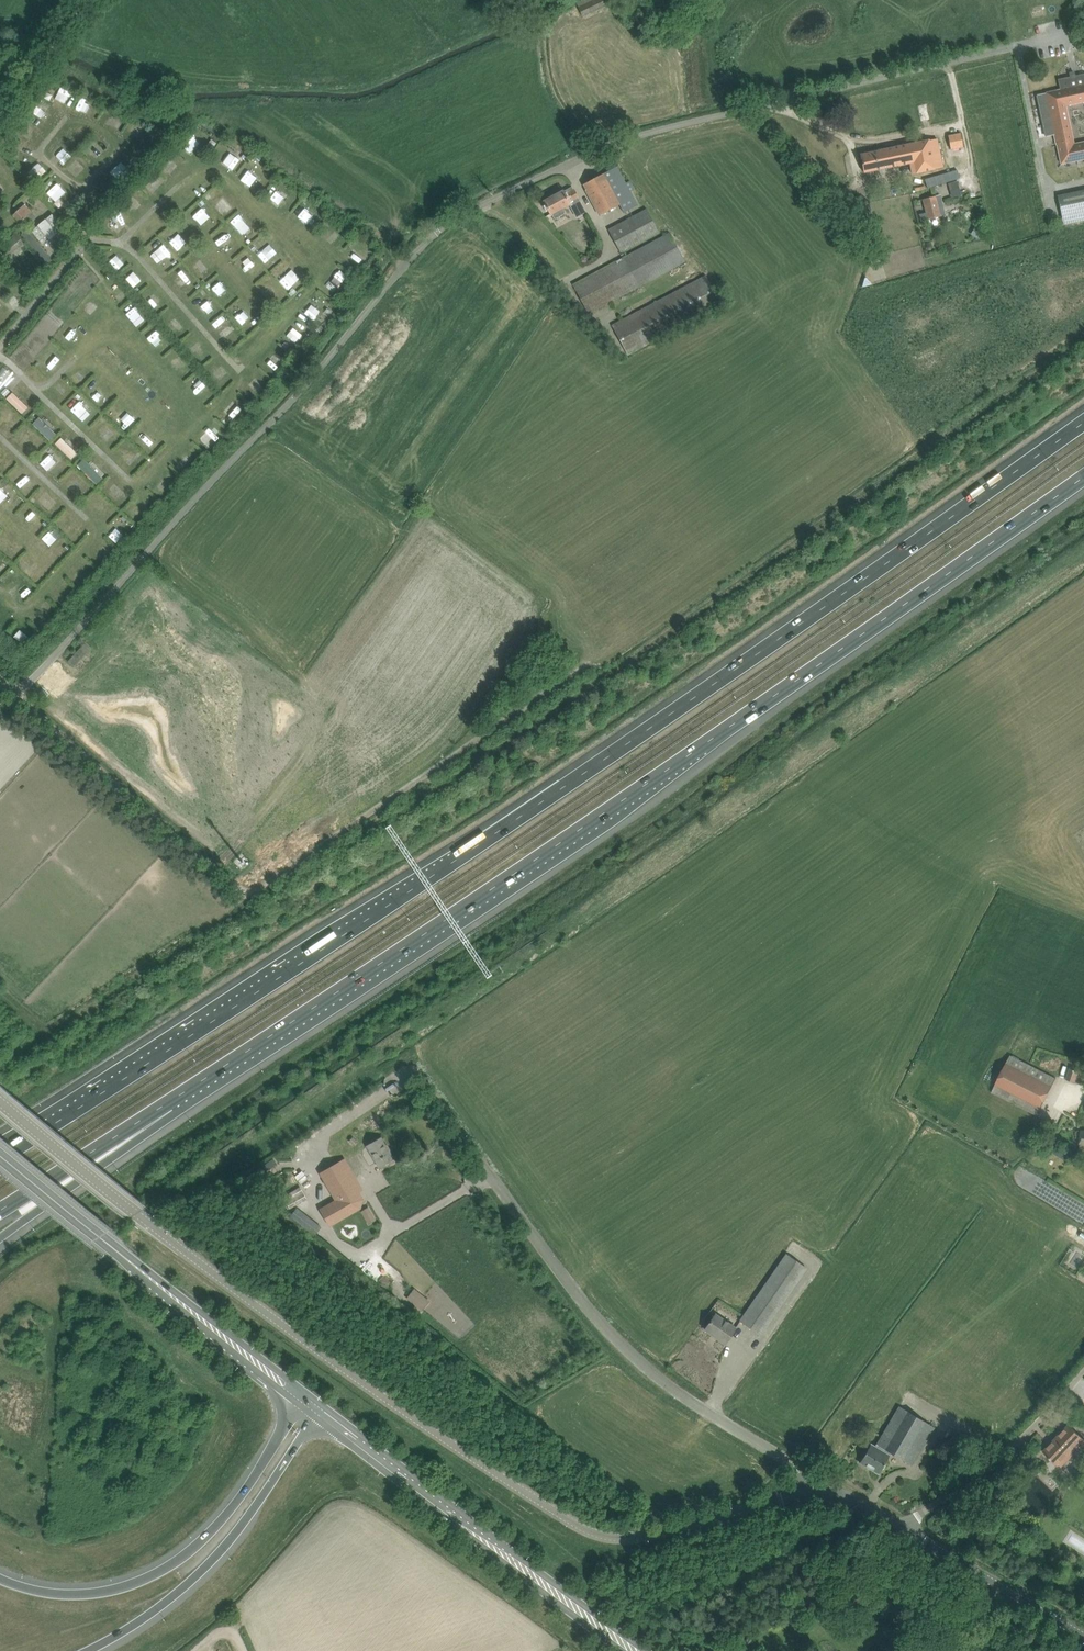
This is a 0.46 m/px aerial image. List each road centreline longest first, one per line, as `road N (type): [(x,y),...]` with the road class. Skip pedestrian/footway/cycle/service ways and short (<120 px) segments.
road 1 (motorway): [(1083,424),(472,849),(0,1158)]
road 2 (motorway): [(168,1103),(703,745),(1083,477)]
road 3 (unclassified): [(14,697),(424,250),(596,150),(687,124),(789,110)]
road 4 (unclassified): [(797,1495),(639,1537),(576,1524),(354,1377),(0,1100)]
road 5 (unclassified): [(589,663),(248,893),(14,697)]
road 6 (unclassified): [(797,1495),(793,1469),(775,1453),(664,1383),(619,1342),(434,1095)]
road 7 (secondary): [(635,1650),(317,1410)]
road 8 (motorway): [(303,1399),(237,1502),(172,1564),(115,1591),(89,1593),(52,1593),(0,1578)]
road 9 (secondary): [(303,1399),(0,1155)]
road 10 (motorway): [(96,1650),(208,1569),(317,1410)]
road 11 (unclassified): [(901,1527),(997,1461),(1083,1372)]
road 12 (motorway): [(0,1239),(168,1103)]
road 13 (unclassified): [(1083,1636),(901,1527)]
road 14 (motorway): [(0,1210),(168,1103)]

